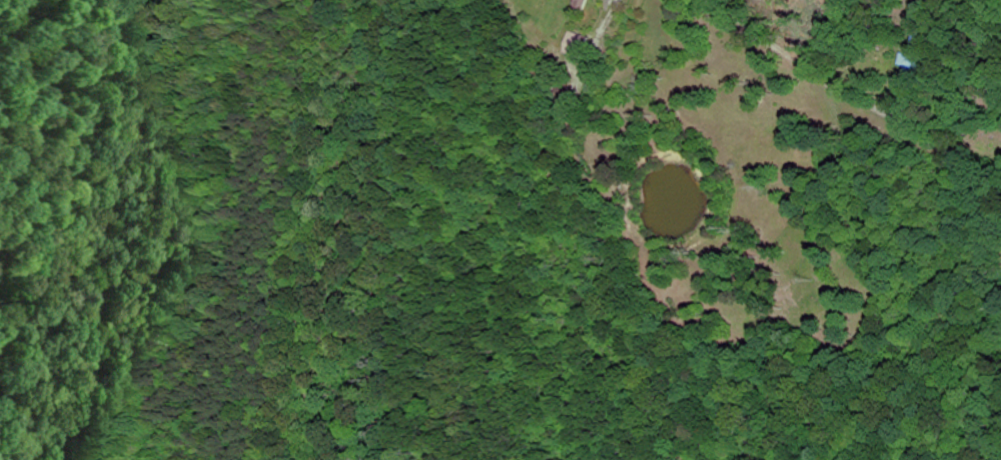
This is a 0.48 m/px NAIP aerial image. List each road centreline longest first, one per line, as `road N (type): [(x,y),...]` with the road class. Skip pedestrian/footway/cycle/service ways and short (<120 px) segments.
road 1 (residential): [(708,0),(804,73),(870,108)]

